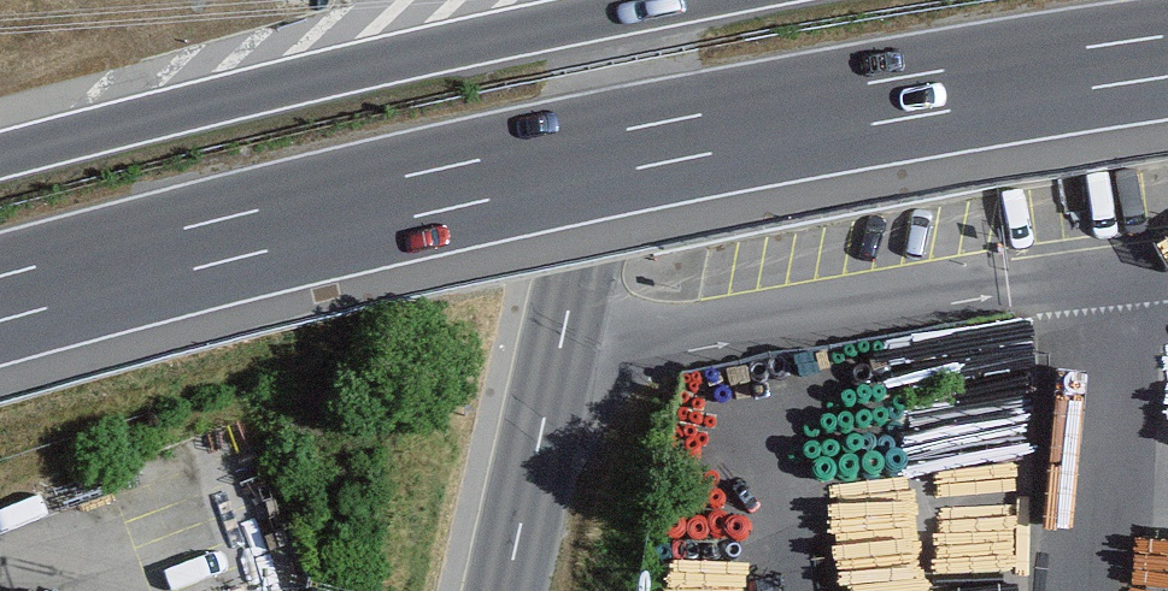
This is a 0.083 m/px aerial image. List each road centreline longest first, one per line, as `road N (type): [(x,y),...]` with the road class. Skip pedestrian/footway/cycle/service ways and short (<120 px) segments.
road 1 (motorway): [(0,298),(526,170),(1167,57)]
road 2 (motorway): [(677,0),(375,62),(0,155)]
road 3 (secondary): [(505,590),(638,0)]

